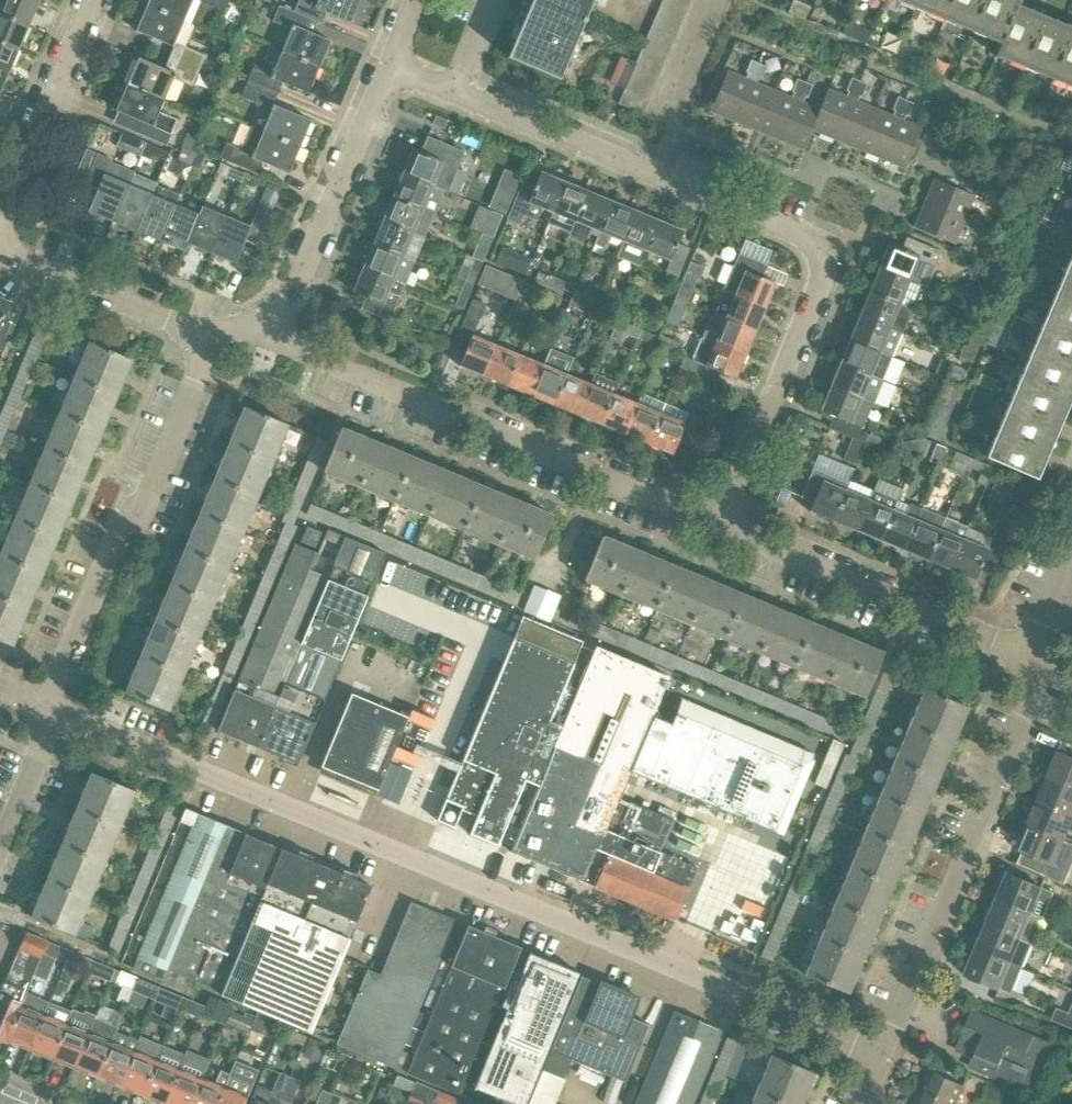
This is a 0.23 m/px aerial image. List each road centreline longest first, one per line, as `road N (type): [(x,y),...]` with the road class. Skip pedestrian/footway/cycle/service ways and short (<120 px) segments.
road 1 (residential): [(882,1052),(465,889),(49,712)]
road 2 (residential): [(724,522),(834,246),(652,172)]
road 3 (residential): [(724,522),(294,346),(280,321)]
road 4 (residential): [(882,1052),(1027,703),(1029,654)]
road 5 (residential): [(49,712),(105,546),(141,522),(211,342)]
road 6 (residential): [(1029,654),(724,522)]
road 7 (residential): [(280,321),(391,67)]
road 8 (residential): [(0,220),(94,0)]
road 9 (residential): [(211,342),(0,253)]
road 10 (residential): [(652,172),(452,91)]
road 11 (residential): [(652,172),(724,0)]
road 12 (residential): [(0,842),(49,712)]

